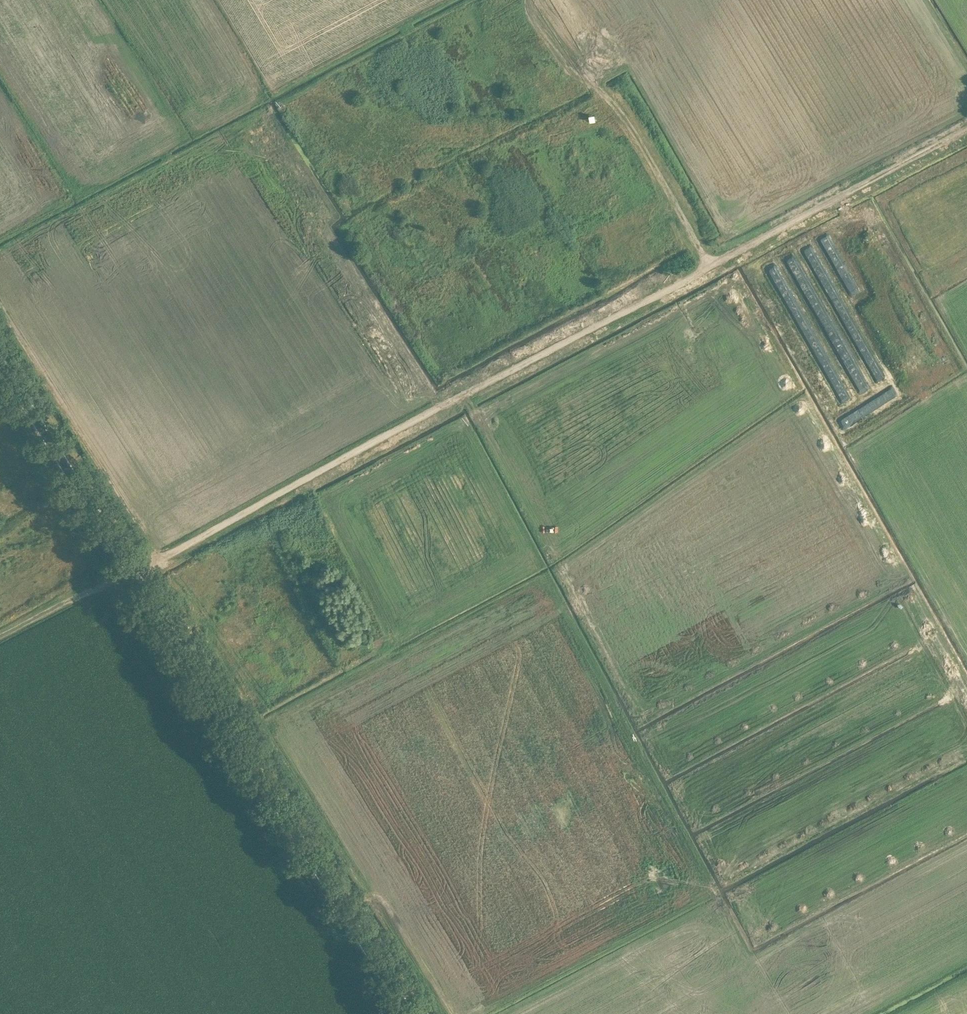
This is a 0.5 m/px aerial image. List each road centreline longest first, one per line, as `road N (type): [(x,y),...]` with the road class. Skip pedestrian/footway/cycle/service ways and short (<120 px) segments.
road 1 (unclassified): [(133,567),(966,129)]
road 2 (unclassified): [(414,1013),(133,567)]
road 3 (unclassified): [(133,567),(0,359)]

